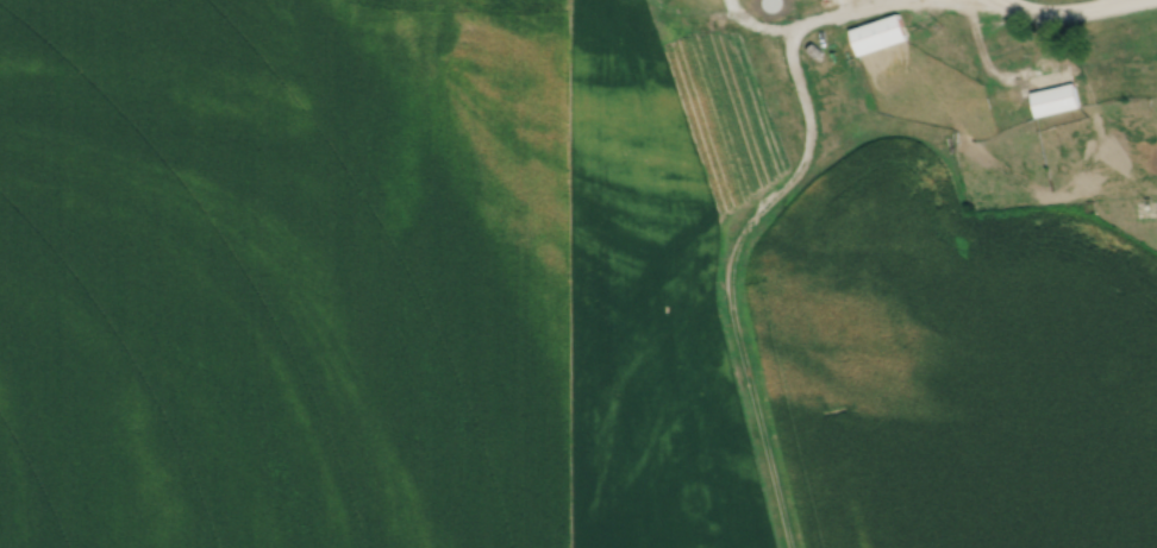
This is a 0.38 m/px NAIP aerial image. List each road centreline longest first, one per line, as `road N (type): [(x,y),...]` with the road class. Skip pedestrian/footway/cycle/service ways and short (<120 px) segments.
road 1 (residential): [(1136,0),(1045,13),(992,0)]

